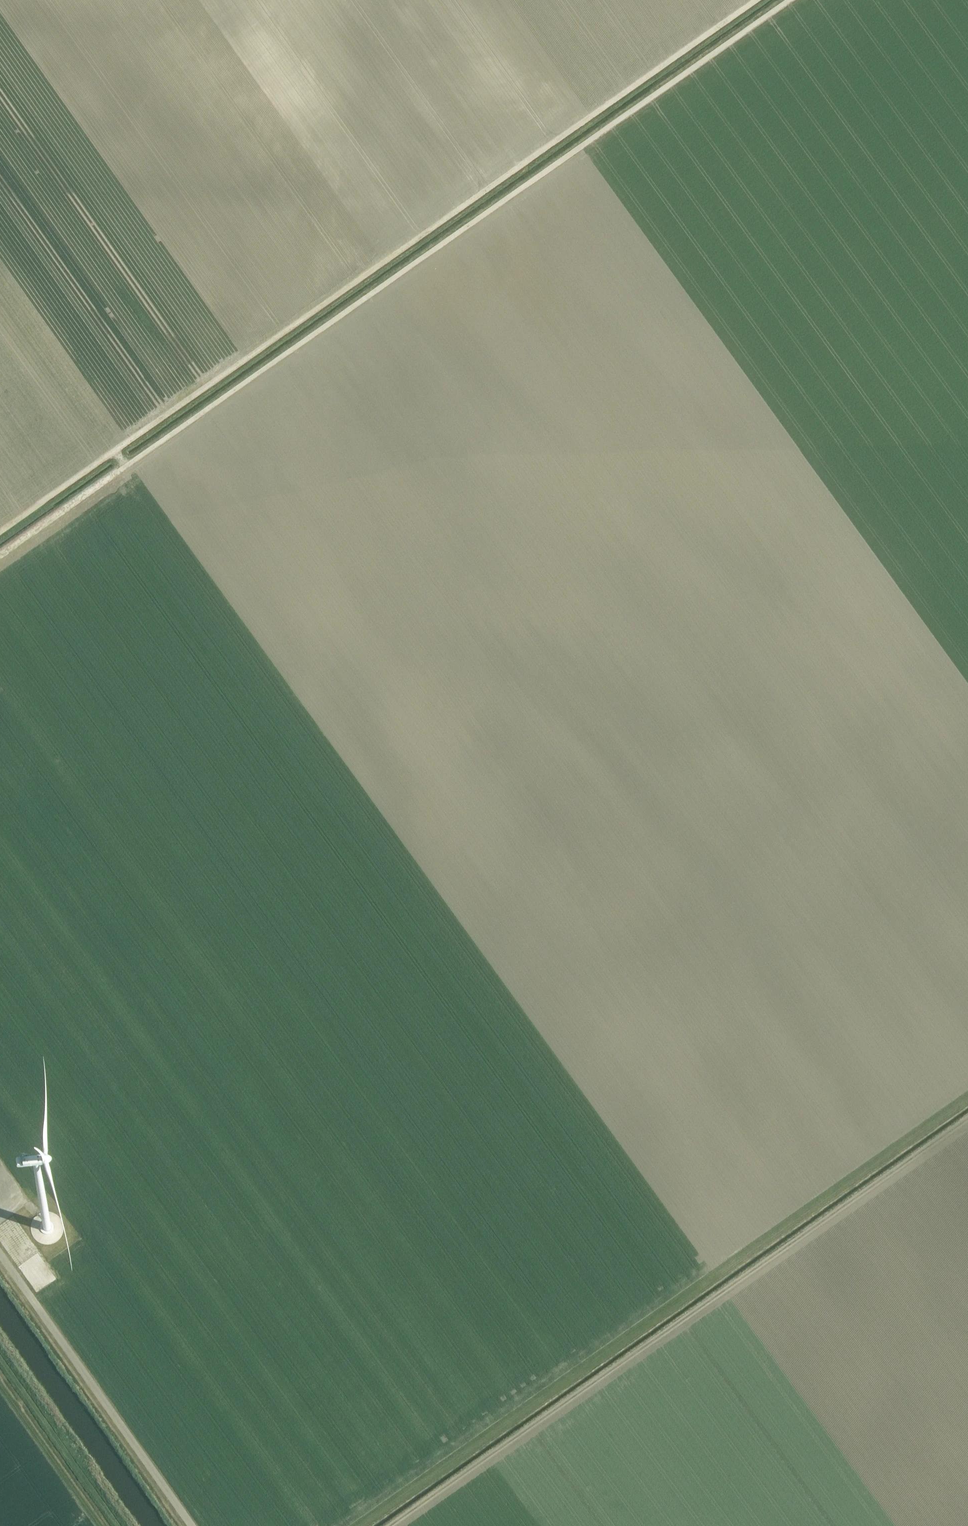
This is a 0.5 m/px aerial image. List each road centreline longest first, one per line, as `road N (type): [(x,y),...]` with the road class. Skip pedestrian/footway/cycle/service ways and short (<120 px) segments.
road 1 (track): [(0,532),(756,0)]
road 2 (track): [(789,0),(106,481)]

